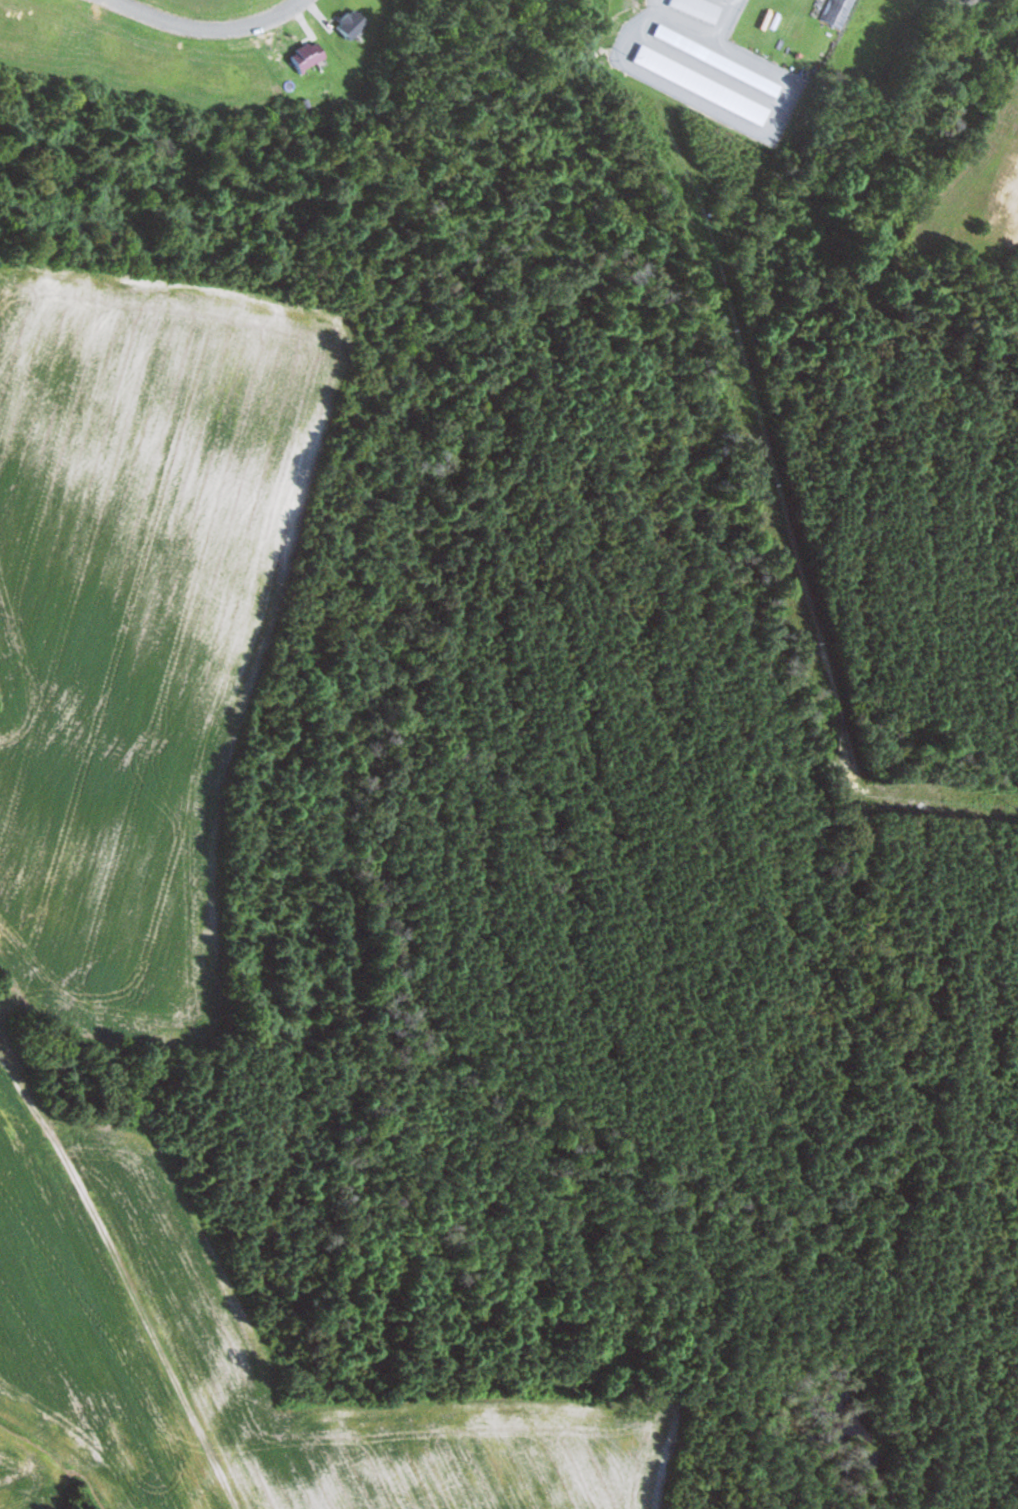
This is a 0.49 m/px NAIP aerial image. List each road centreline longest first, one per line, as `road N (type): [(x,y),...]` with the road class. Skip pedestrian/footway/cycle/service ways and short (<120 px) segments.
road 1 (residential): [(113,0),(184,27),(235,28),(299,0)]

